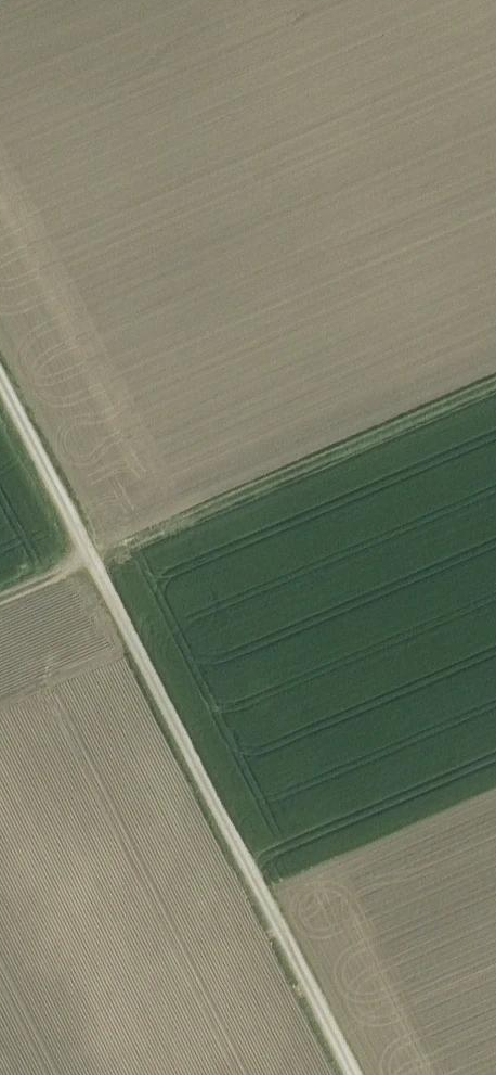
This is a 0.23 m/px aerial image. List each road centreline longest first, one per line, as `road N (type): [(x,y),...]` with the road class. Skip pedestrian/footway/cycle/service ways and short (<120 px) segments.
road 1 (track): [(0,373),(354,1074)]
road 2 (track): [(495,381),(0,598)]

